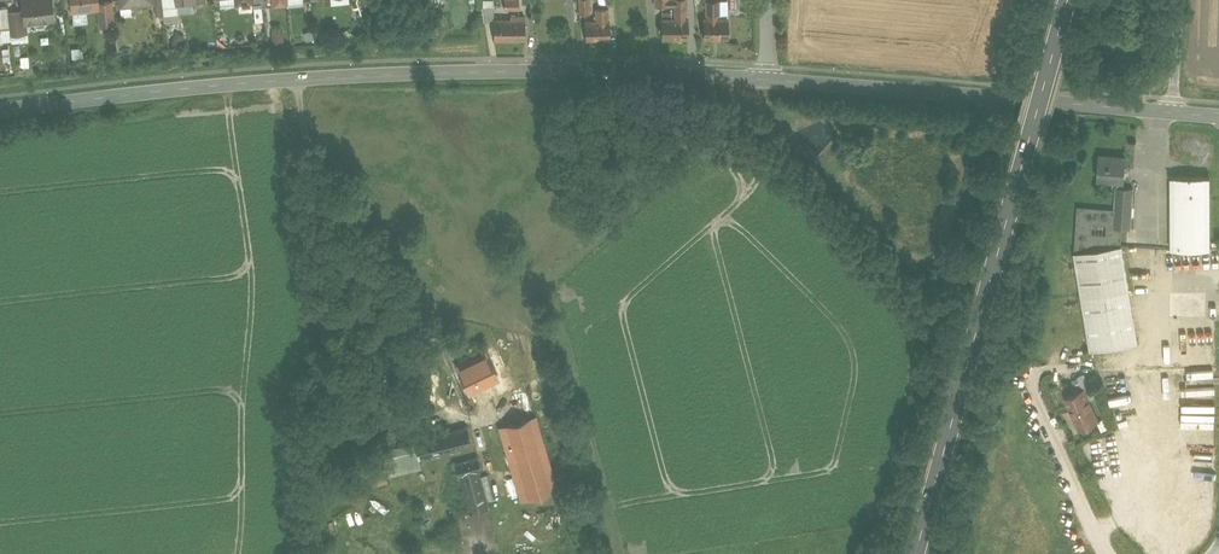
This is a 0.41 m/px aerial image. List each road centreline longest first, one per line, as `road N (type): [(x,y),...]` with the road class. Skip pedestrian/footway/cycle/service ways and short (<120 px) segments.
road 1 (tertiary): [(0,111),(391,74),(764,79)]
road 2 (primary): [(913,553),(1063,0)]
road 3 (tertiary): [(764,79),(1174,111)]

